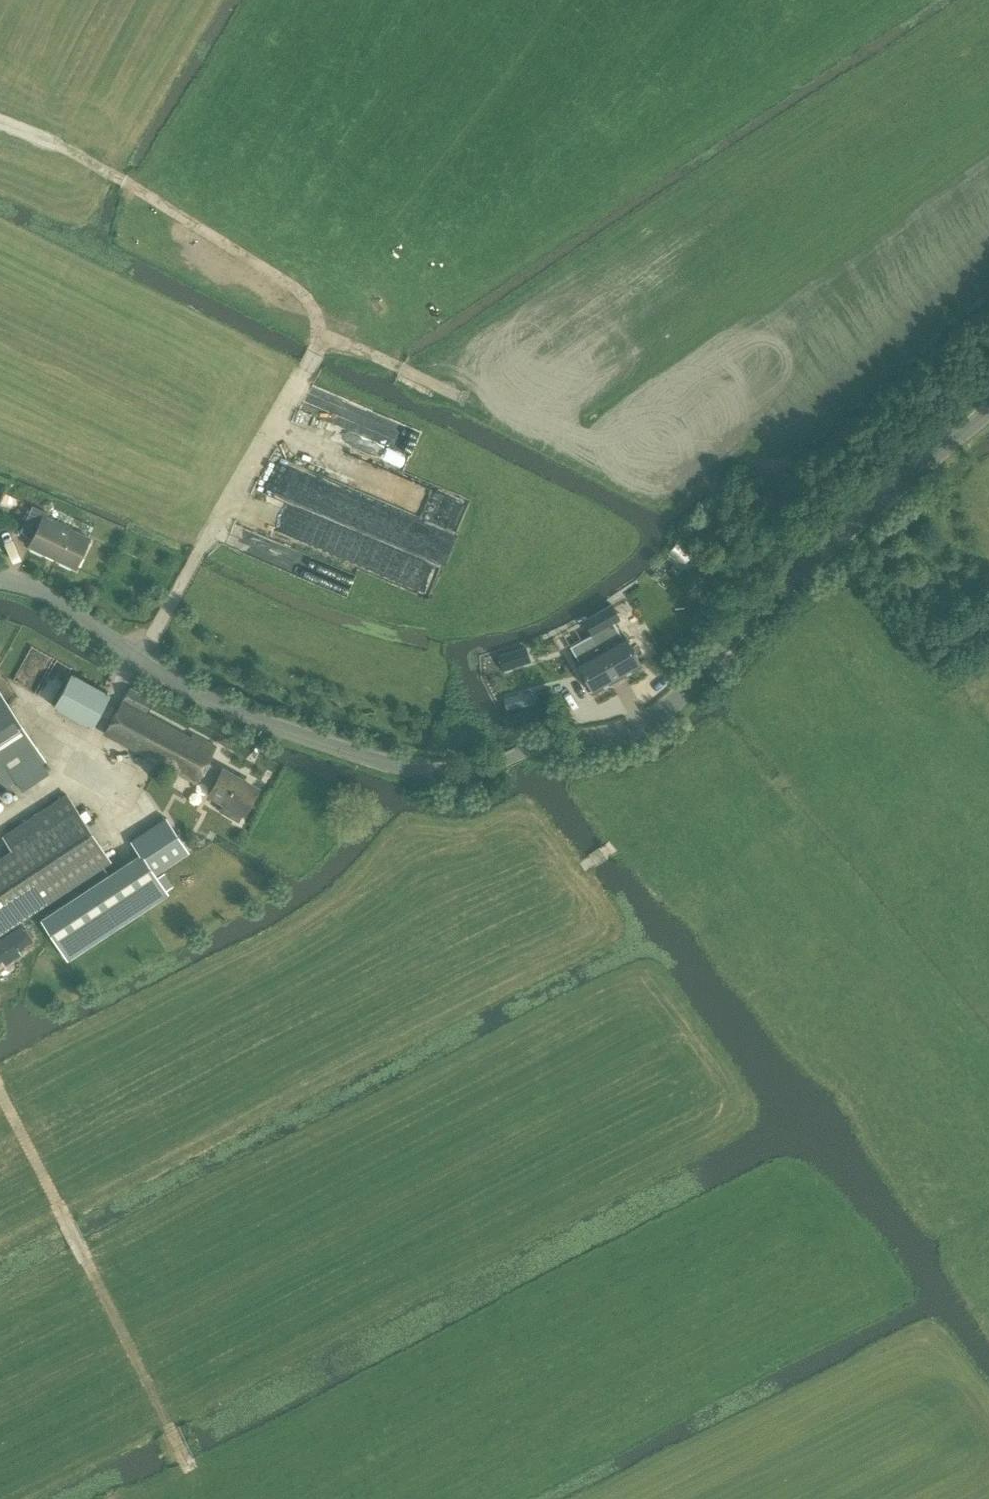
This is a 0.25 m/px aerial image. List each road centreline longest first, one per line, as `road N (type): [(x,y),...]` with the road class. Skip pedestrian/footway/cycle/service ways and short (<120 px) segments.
road 1 (tertiary): [(0,579),(52,595),(137,658),(270,727),(412,773),(478,774),(533,750),(647,724),(769,599),(988,414)]
road 2 (track): [(458,398),(323,341),(312,307),(288,284),(56,144),(0,121)]
road 3 (track): [(0,1089),(192,1471)]
road 4 (track): [(323,341),(137,658)]
road 5 (track): [(0,820),(42,792),(73,731),(93,741),(137,658)]

